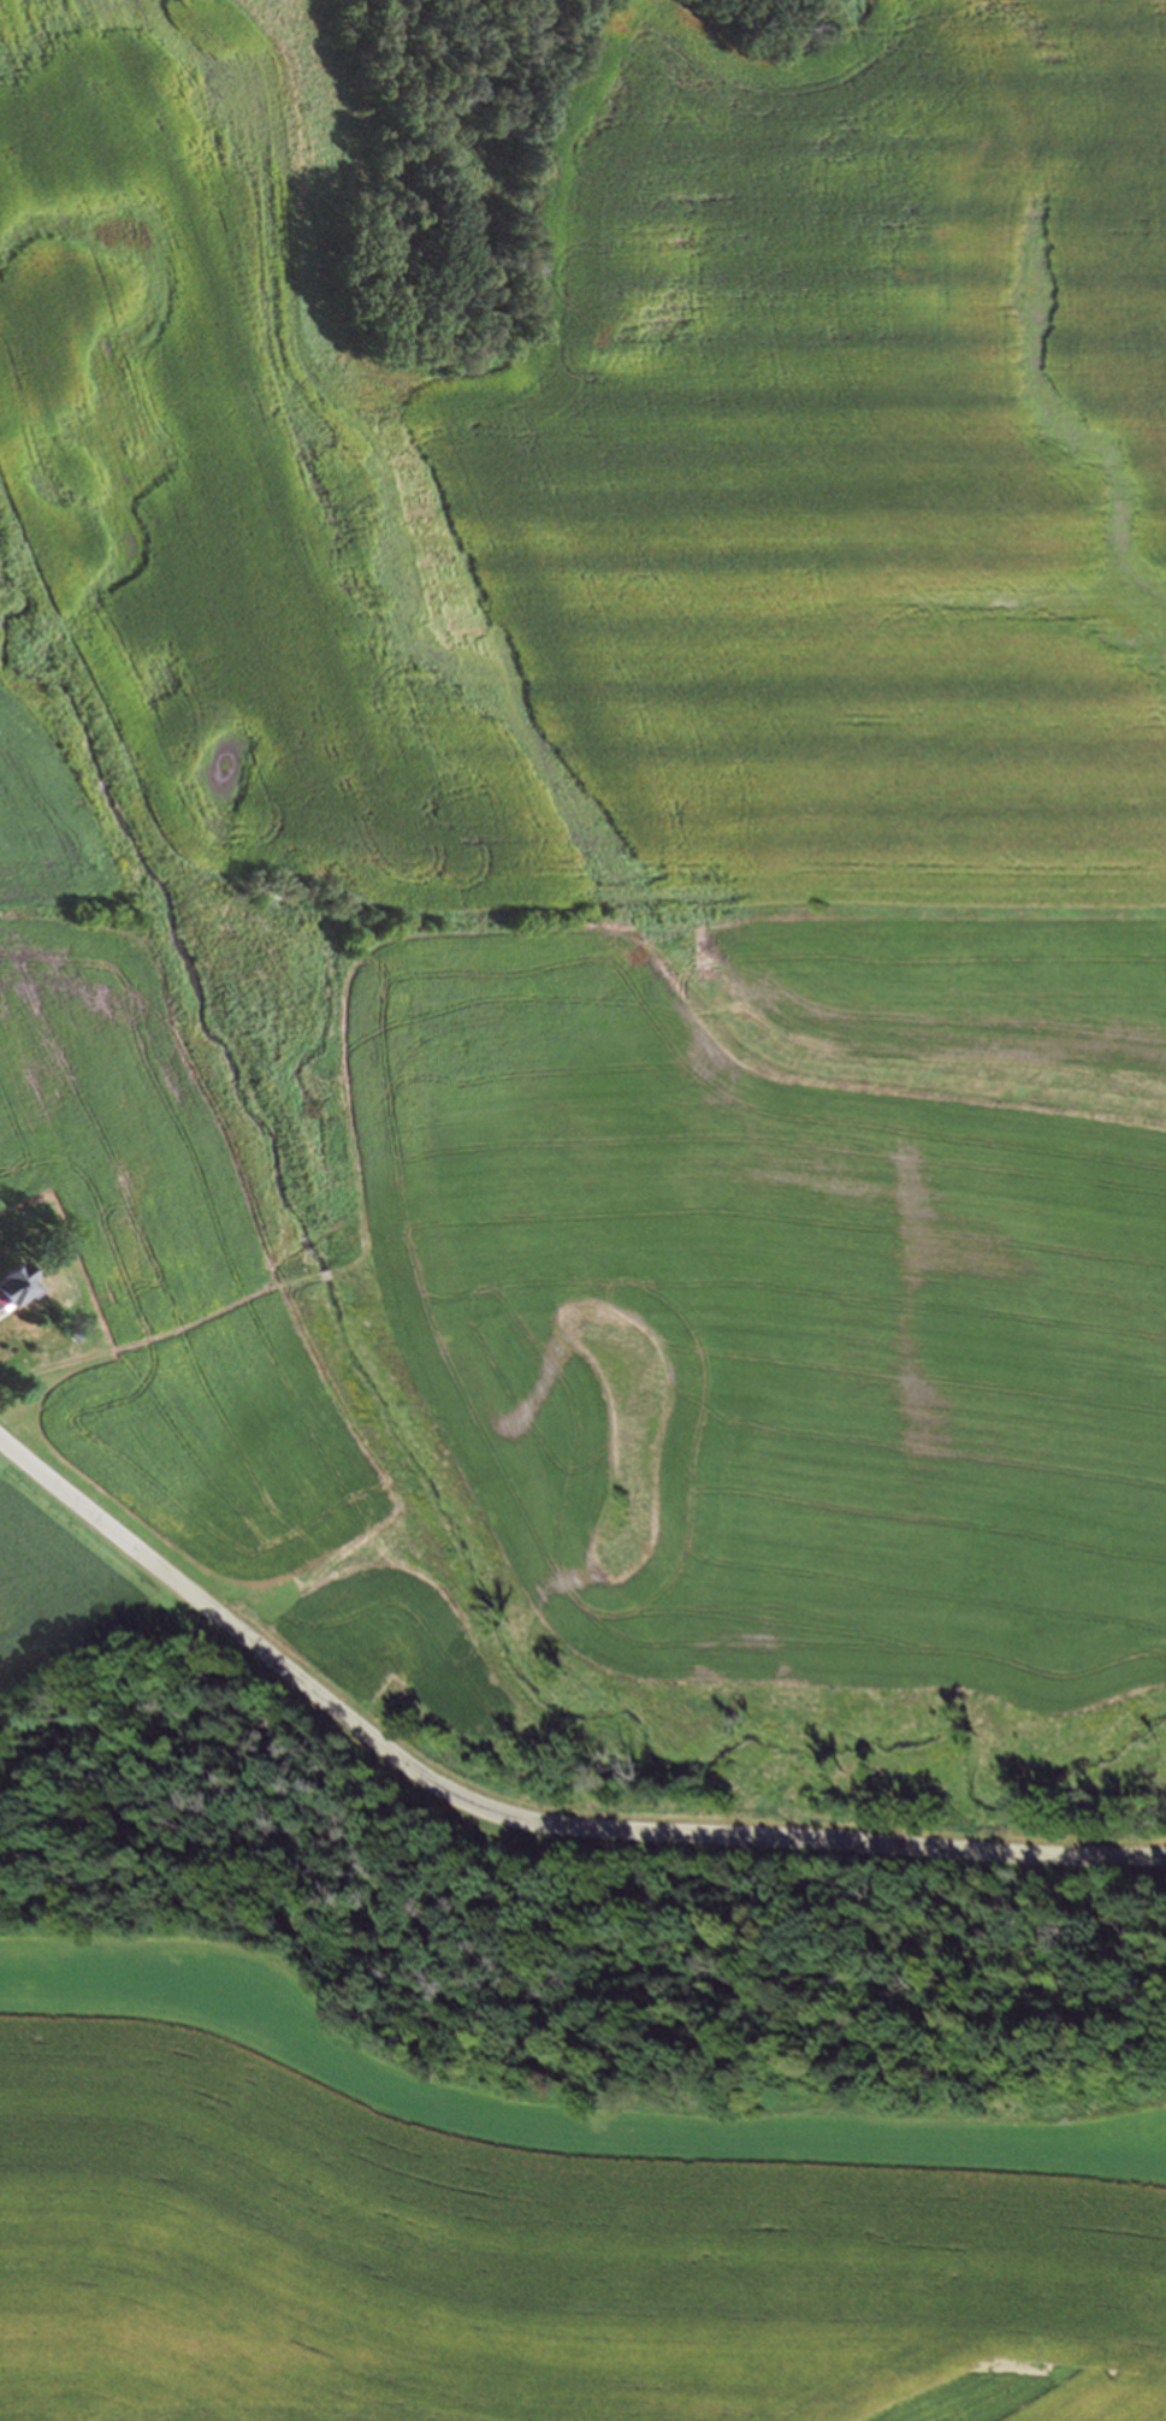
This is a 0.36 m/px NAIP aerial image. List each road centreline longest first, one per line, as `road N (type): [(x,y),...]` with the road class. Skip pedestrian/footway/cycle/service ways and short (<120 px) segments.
road 1 (secondary): [(1165,1856),(683,1835),(497,1813),(406,1766),(0,1438)]

